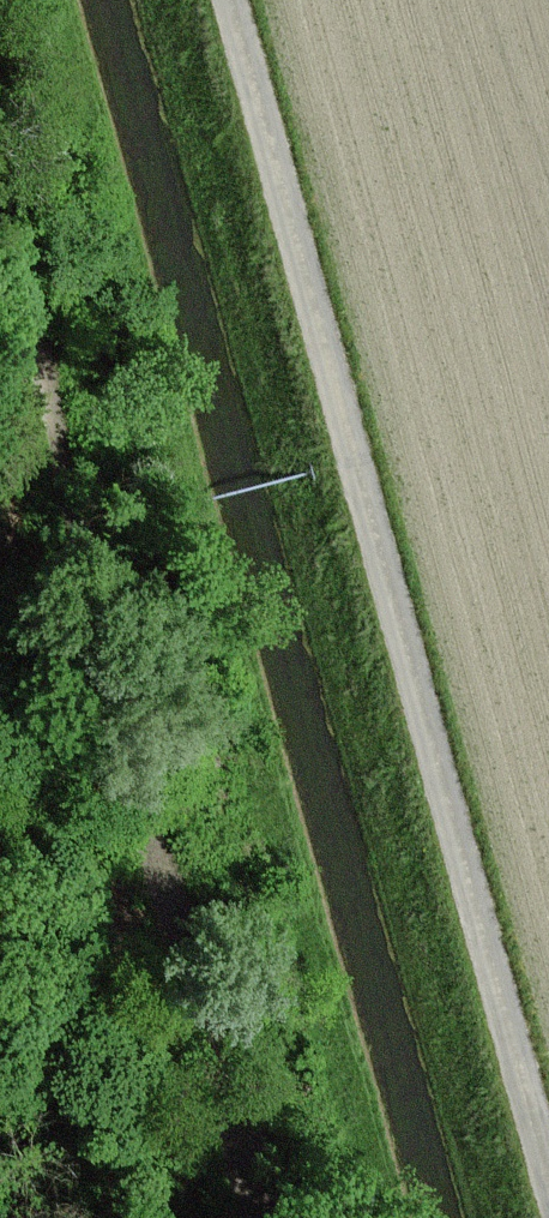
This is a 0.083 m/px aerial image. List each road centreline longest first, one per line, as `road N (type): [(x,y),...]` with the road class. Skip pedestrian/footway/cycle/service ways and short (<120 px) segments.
road 1 (unclassified): [(232,0),(548,1165)]
road 2 (track): [(276,1217),(0,217)]

